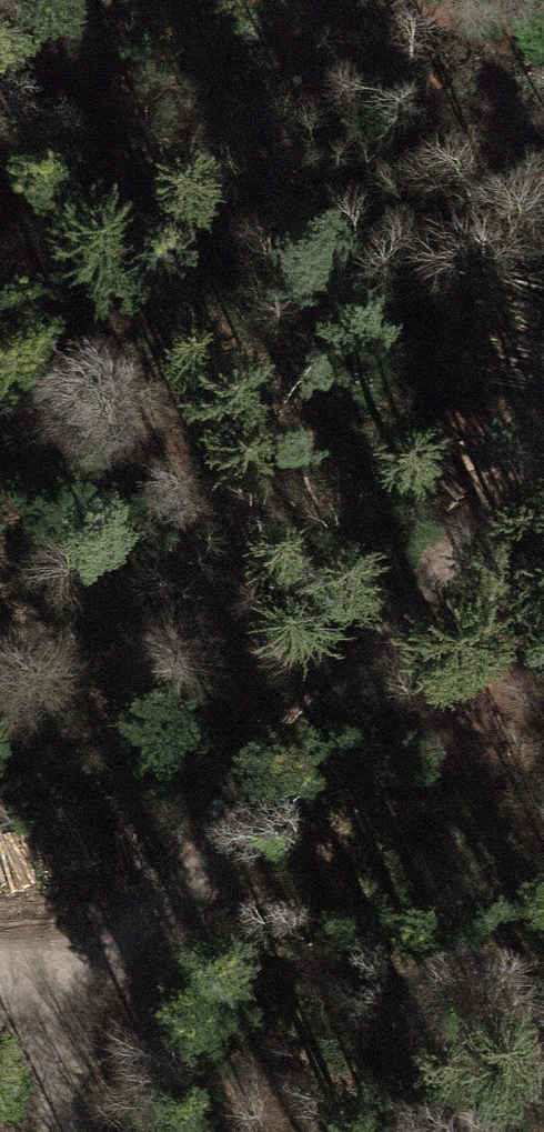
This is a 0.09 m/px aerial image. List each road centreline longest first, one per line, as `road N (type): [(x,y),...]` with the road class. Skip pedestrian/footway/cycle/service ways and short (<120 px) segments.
road 1 (track): [(57,1029),(381,654),(543,437)]
road 2 (track): [(543,192),(518,124),(422,27)]
road 3 (track): [(0,982),(57,1029),(62,1131)]

